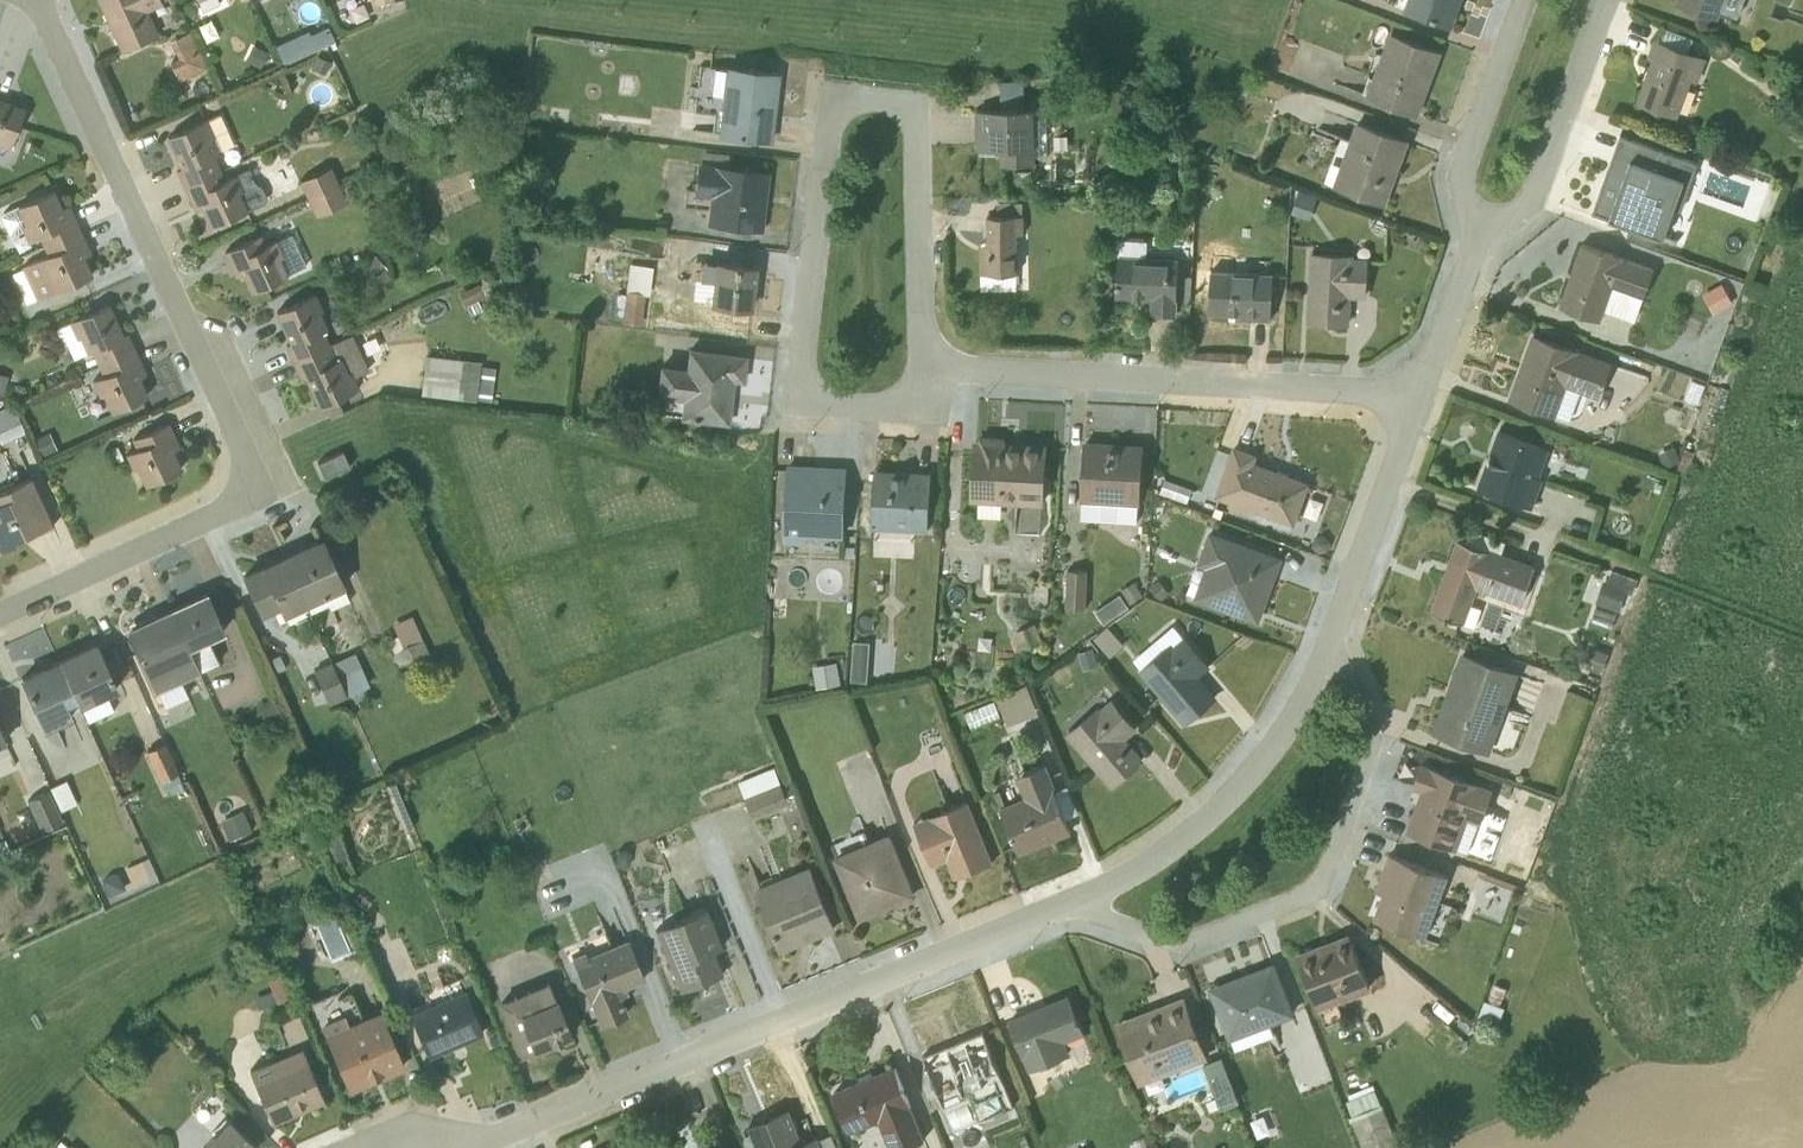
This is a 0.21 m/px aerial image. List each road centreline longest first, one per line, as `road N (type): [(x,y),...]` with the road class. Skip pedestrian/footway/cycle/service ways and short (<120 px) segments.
road 1 (residential): [(1415,396),(1297,704),(1227,803),(1164,856),(1086,899),(465,1147)]
road 2 (residential): [(0,608),(256,487),(38,0)]
road 3 (residential): [(921,364),(920,405),(798,400),(828,96),(914,104)]
road 4 (residential): [(1415,396),(921,364)]
road 5 (residential): [(1474,247),(1530,198),(1601,0)]
road 6 (residential): [(914,104),(921,364)]
road 7 (residential): [(1521,0),(1460,170),(1474,247)]
road 8 (track): [(1388,479),(1556,542)]
road 9 (residential): [(1474,247),(1415,396)]

